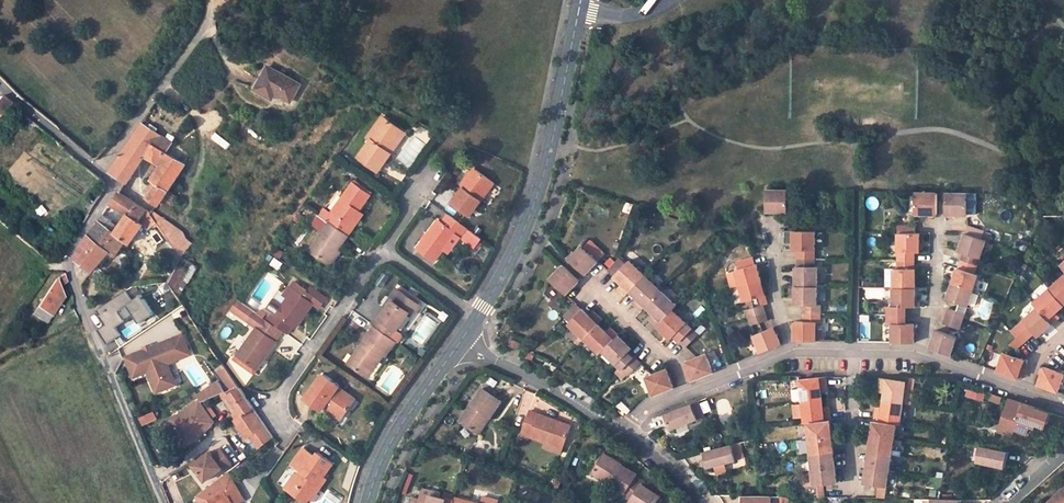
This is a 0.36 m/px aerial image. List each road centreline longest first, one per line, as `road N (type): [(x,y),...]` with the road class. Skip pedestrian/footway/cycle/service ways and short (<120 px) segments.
road 1 (residential): [(164,502),(67,269),(112,185),(103,170)]
road 2 (unclassified): [(580,7),(541,184),(483,308)]
road 3 (residential): [(103,170),(210,21),(213,0)]
road 4 (unclassified): [(462,340),(383,455),(368,502)]
road 5 (residential): [(462,340),(621,434)]
road 6 (residential): [(281,400),(385,254)]
road 7 (residential): [(589,283),(673,362),(684,392)]
road 8 (residential): [(851,494),(855,349)]
road 9 (residential): [(103,170),(0,84)]
road 10 (residential): [(939,229),(937,294),(917,355)]
road 11 (residential): [(774,227),(777,295),(790,351)]

